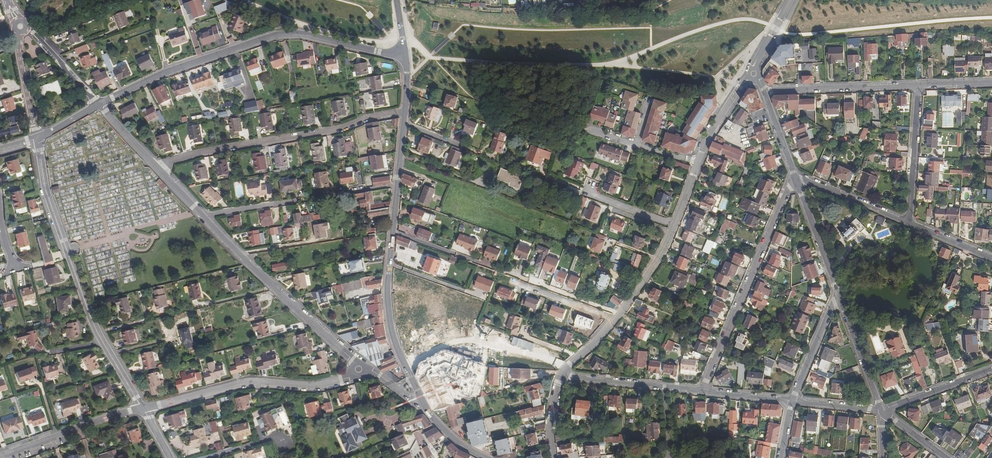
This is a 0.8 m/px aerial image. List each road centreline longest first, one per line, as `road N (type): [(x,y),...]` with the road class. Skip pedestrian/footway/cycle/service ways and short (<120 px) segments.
road 1 (residential): [(406,58),(277,35),(98,105)]
road 2 (residential): [(143,409),(94,326),(46,190),(38,139)]
road 3 (tertiary): [(414,382),(393,336),(387,291),(405,111)]
road 4 (residential): [(159,170),(352,359)]
road 5 (residential): [(405,111),(171,160),(159,170)]
road 6 (residential): [(796,179),(704,392)]
road 7 (residential): [(348,378),(317,387),(250,382),(143,409)]
road 8 (track): [(794,35),(991,18)]
road 9 (residential): [(561,375),(620,315),(675,226)]
road 10 (unknown): [(405,367),(463,341),(568,367)]
road 11 (residential): [(765,91),(919,86)]
road 12 (residential): [(143,409),(0,457)]
road 13 (residential): [(561,375),(704,392)]
road 14 (residential): [(909,223),(919,86)]
road 15 (residential): [(841,300),(796,179)]
road 16 (residential): [(796,179),(909,223)]

